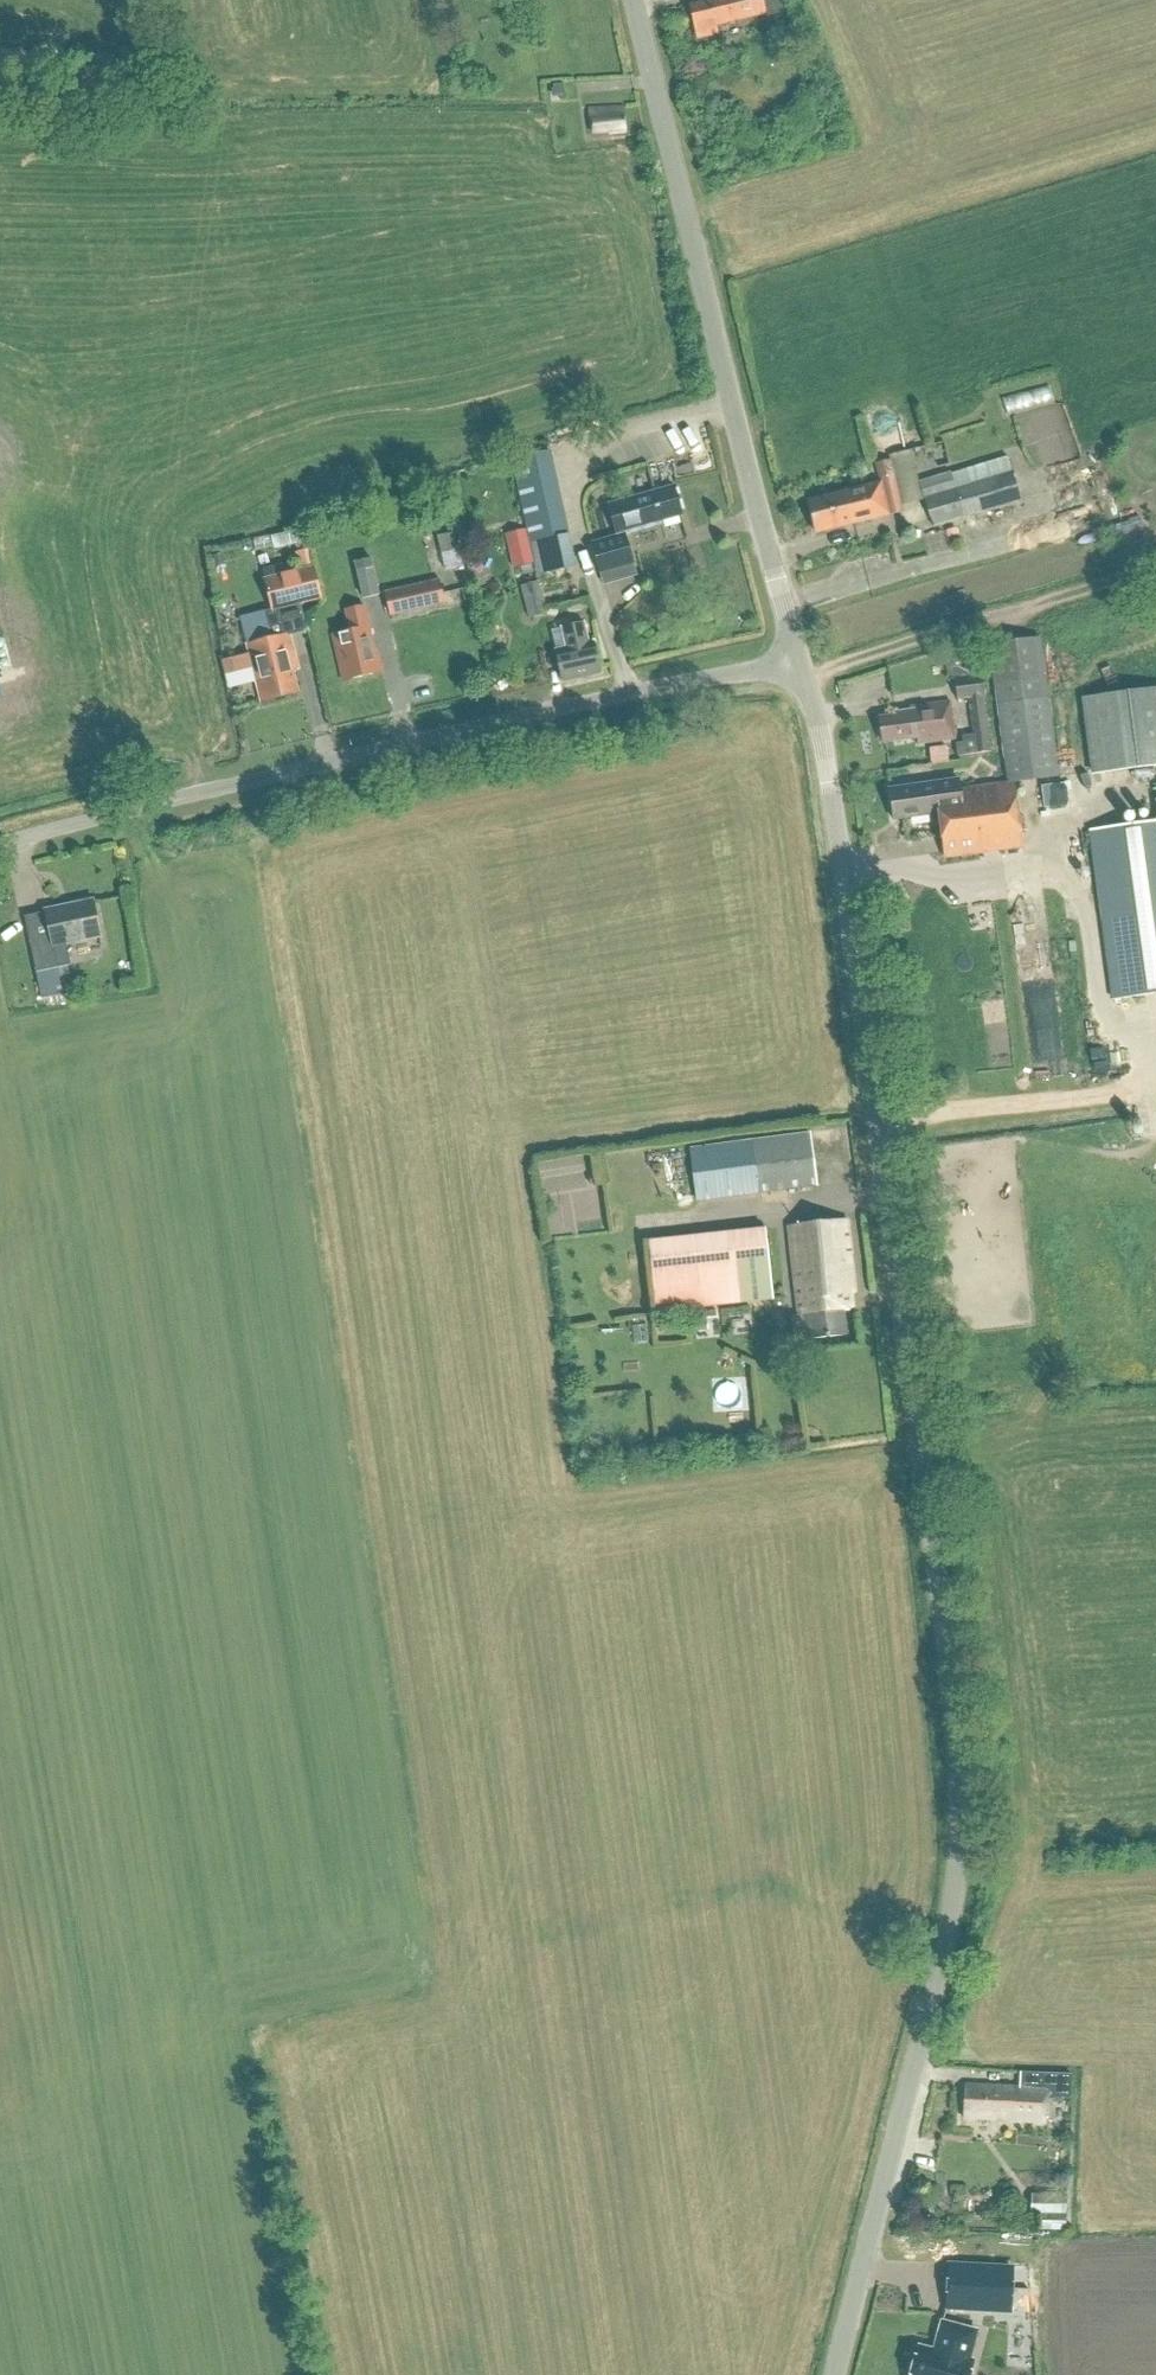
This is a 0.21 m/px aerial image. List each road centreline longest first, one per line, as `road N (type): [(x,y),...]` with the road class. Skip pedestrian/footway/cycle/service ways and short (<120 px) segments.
road 1 (tertiary): [(833,2374),(945,1945),(960,1801),(838,848),(819,726),(798,662)]
road 2 (unclassified): [(0,845),(570,706),(798,662)]
road 3 (tertiary): [(798,662),(634,0)]
road 4 (track): [(804,679),(1155,569)]

